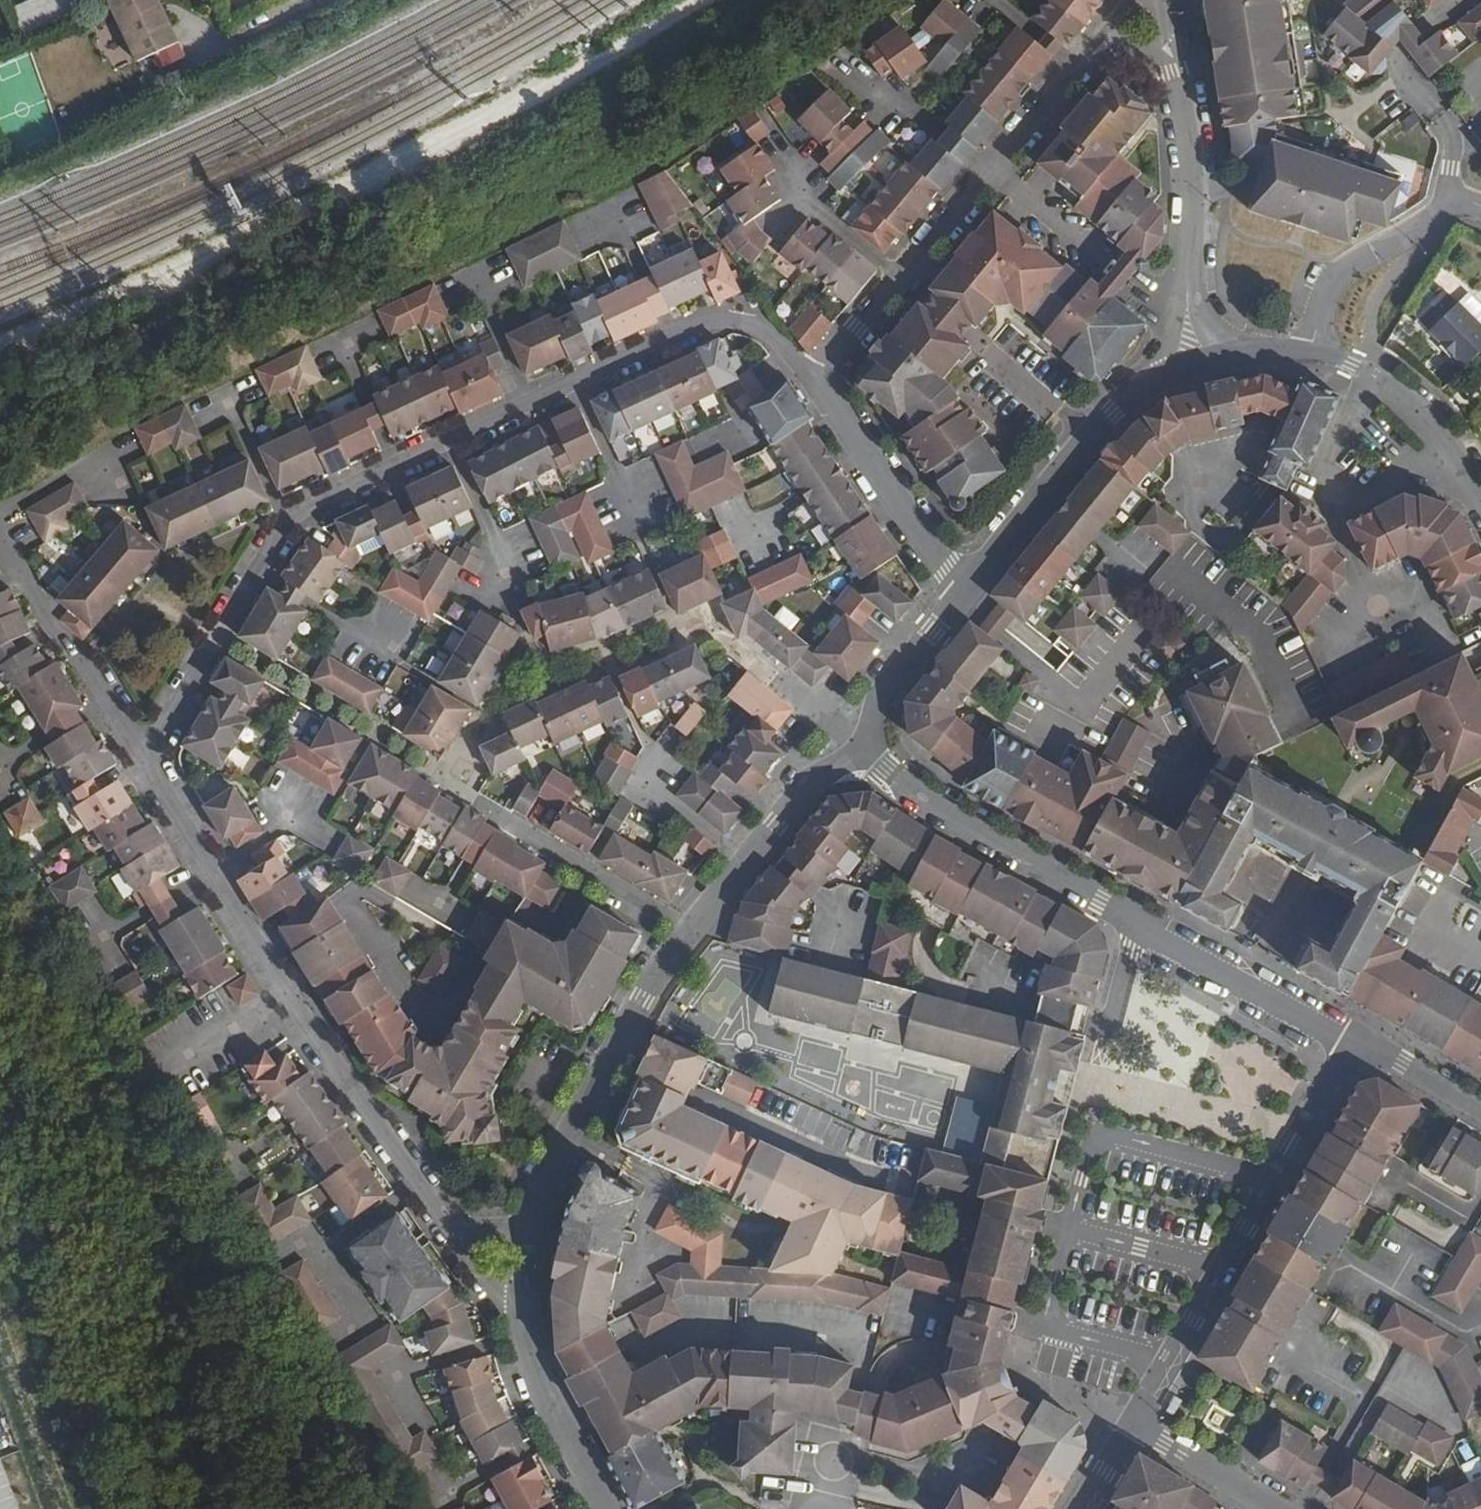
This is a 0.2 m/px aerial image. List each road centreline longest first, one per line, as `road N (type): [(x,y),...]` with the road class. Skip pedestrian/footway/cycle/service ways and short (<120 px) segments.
road 1 (residential): [(141,763),(298,510),(709,320),(738,320),(766,334),(817,377)]
road 2 (track): [(0,353),(331,188),(550,93),(683,0)]
road 3 (residential): [(141,763),(459,1241)]
road 4 (residential): [(866,754),(900,782),(1354,1045)]
road 5 (residential): [(1139,21),(1069,77),(817,377)]
road 6 (residential): [(1128,1425),(1354,1045)]
road 7 (residential): [(1195,356),(1184,308),(1192,235),(1187,111),(1175,71),(1139,21)]
road 8 (residential): [(693,932),(641,999),(527,1226)]
road 9 (residential): [(1195,356),(1113,412),(962,597)]
road 10 (residential): [(449,782),(693,932)]
road 11 (residential): [(0,533),(141,763)]
road 12 (residential): [(817,377),(962,597)]
road 13 (residential): [(866,754),(806,782),(693,932)]
road 14 (residential): [(1480,506),(1419,407),(1352,364),(1304,355)]
road 15 (residential): [(1480,218),(1446,216),(1338,278),(1304,355)]
road 16 (residential): [(523,1302),(528,1356),(609,1508)]
road 17 (residential): [(962,597),(882,696),(866,754)]
road 18 (residential): [(1273,1508),(1128,1425)]
road 19 (residential): [(1354,1045),(1480,1118)]

